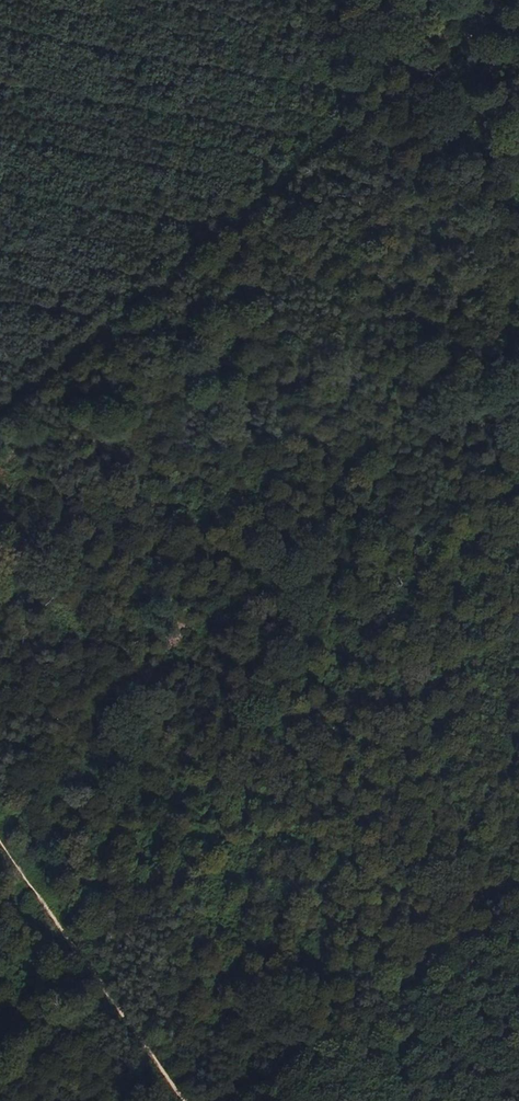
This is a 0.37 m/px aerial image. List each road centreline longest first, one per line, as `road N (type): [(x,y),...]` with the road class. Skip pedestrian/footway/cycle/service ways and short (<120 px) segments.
road 1 (track): [(176,1100),(0,847)]

